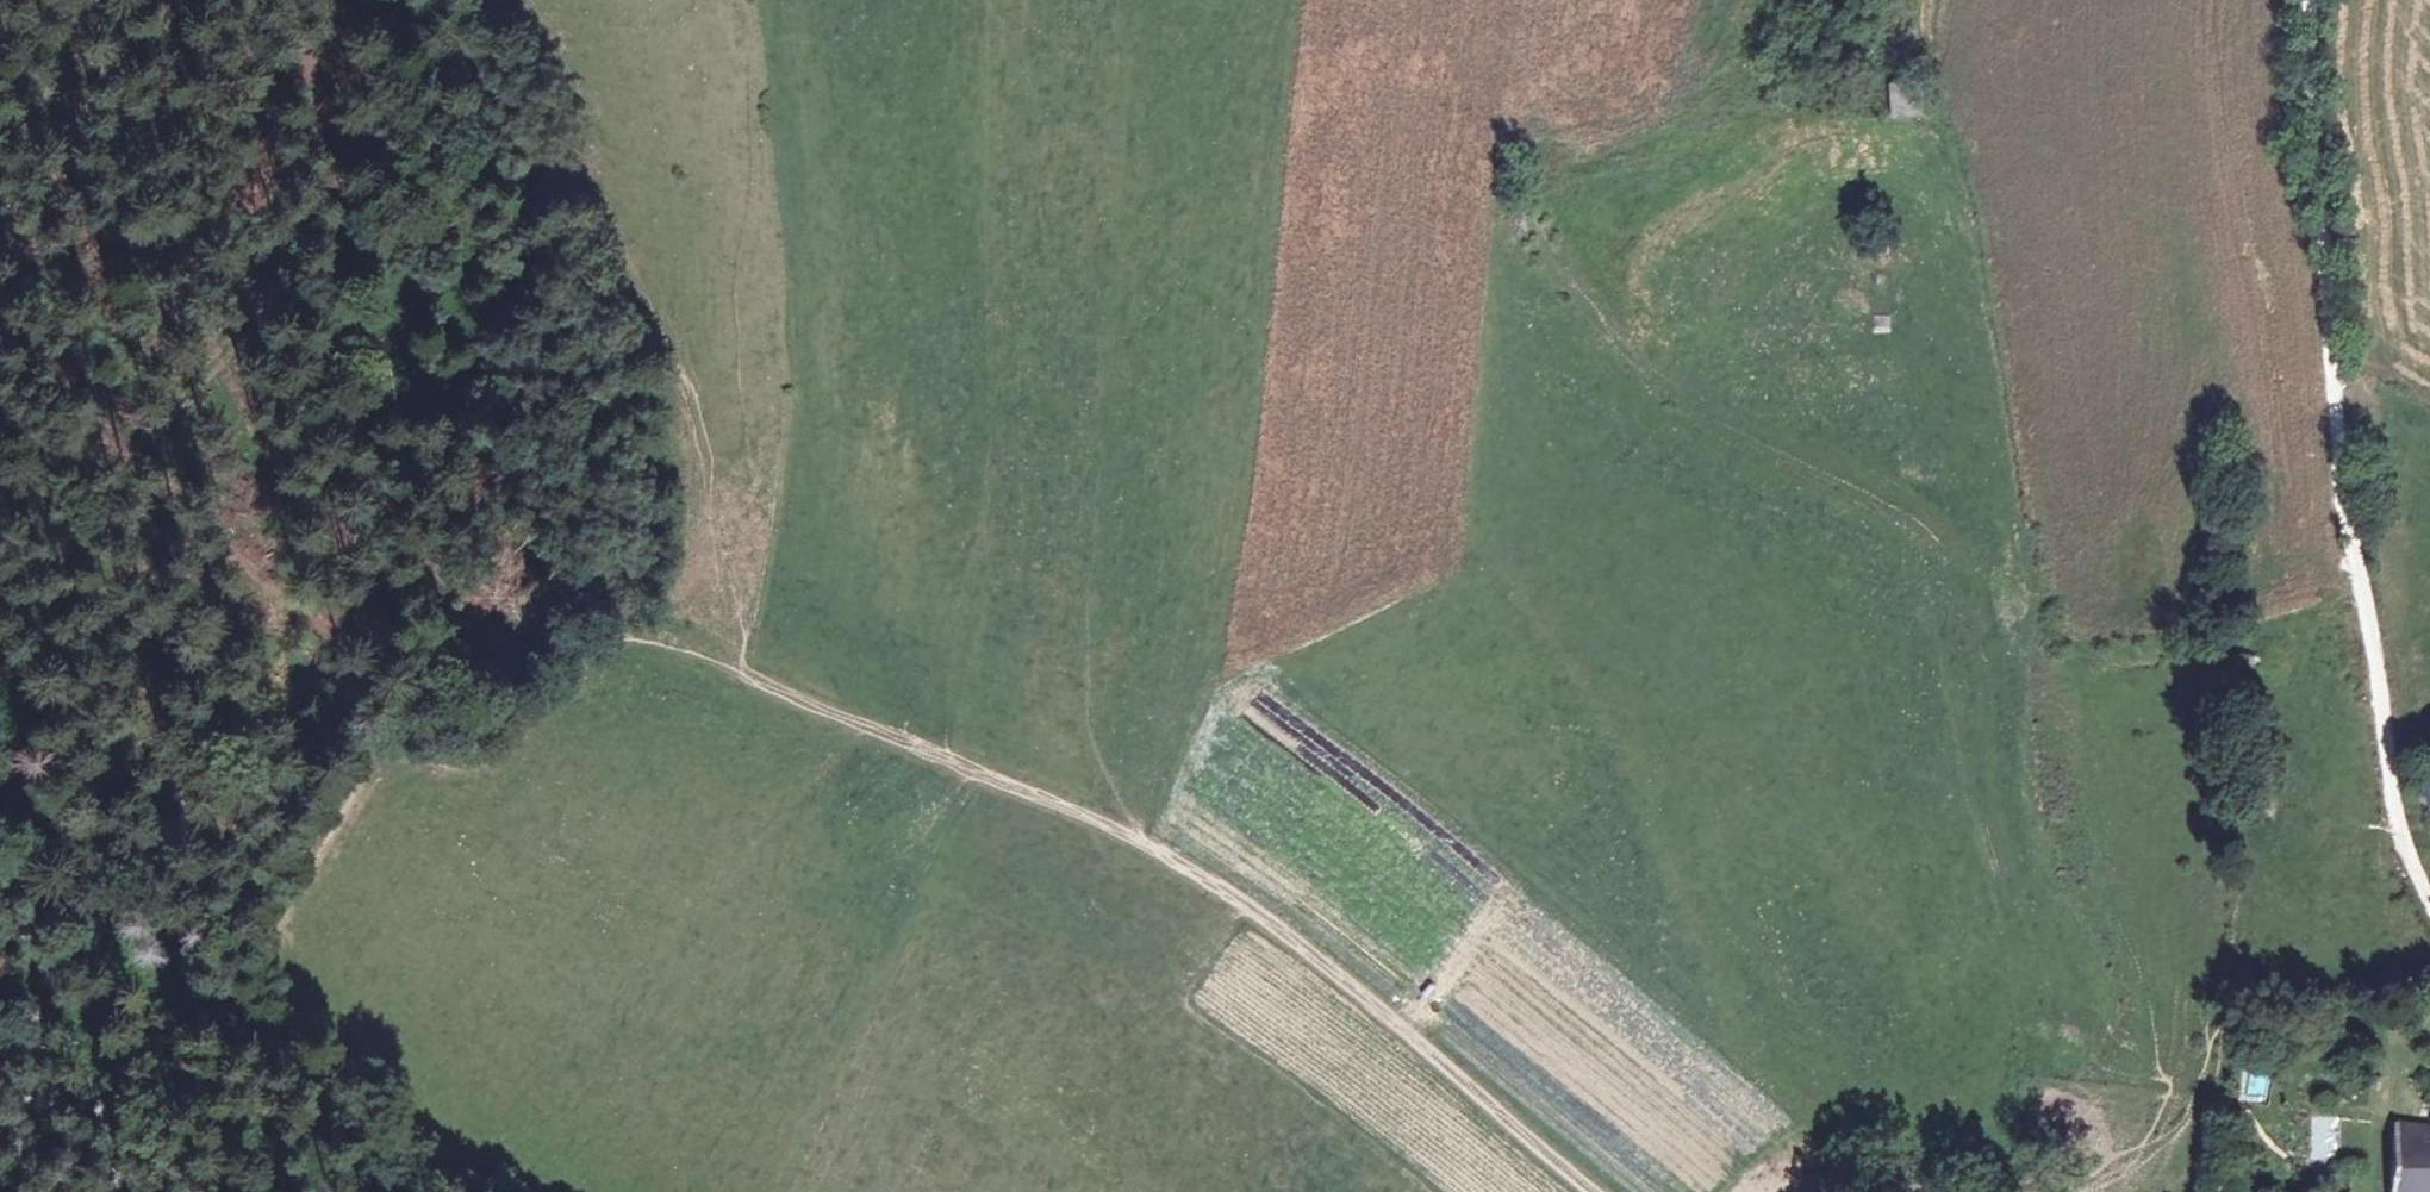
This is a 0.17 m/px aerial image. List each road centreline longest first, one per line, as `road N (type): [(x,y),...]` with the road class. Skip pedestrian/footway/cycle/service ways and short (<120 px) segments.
road 1 (track): [(2429,880),(2411,836),(2389,733),(2357,535),(2314,100),(2314,0)]

